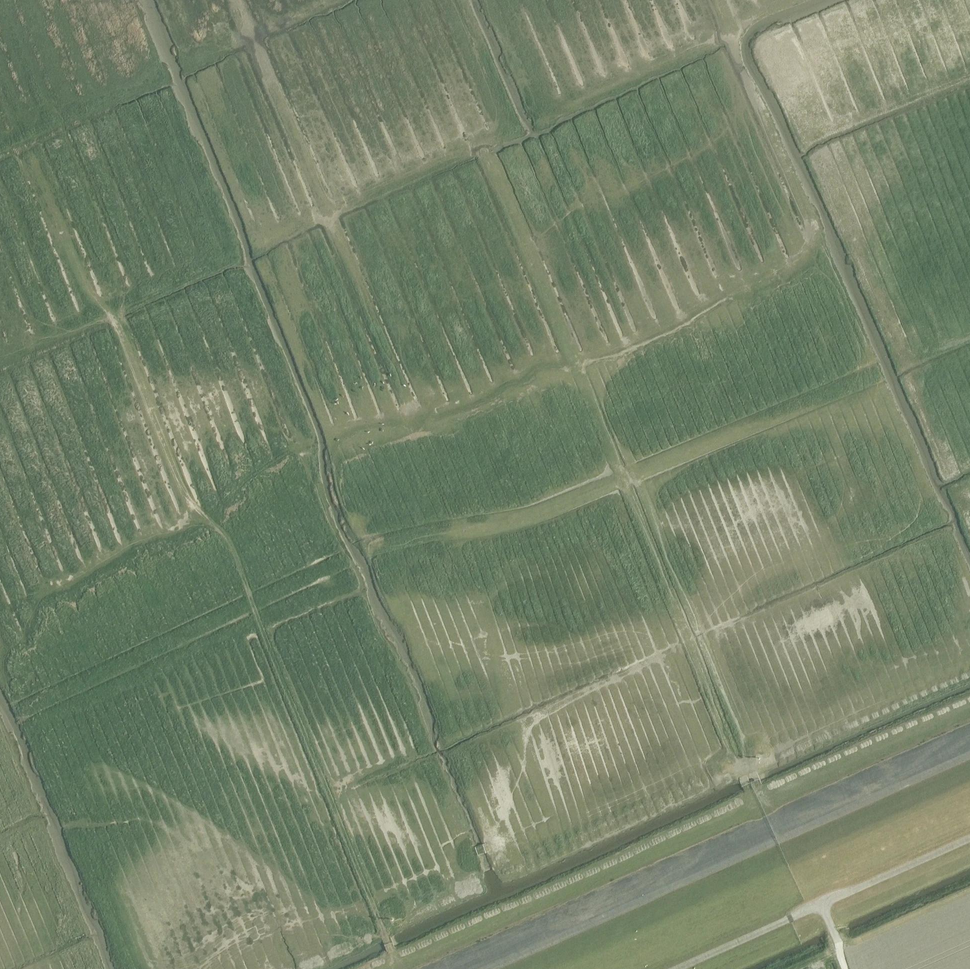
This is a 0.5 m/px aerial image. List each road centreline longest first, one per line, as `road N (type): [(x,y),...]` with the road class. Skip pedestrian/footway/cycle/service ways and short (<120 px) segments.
road 1 (track): [(486,968),(969,754)]

